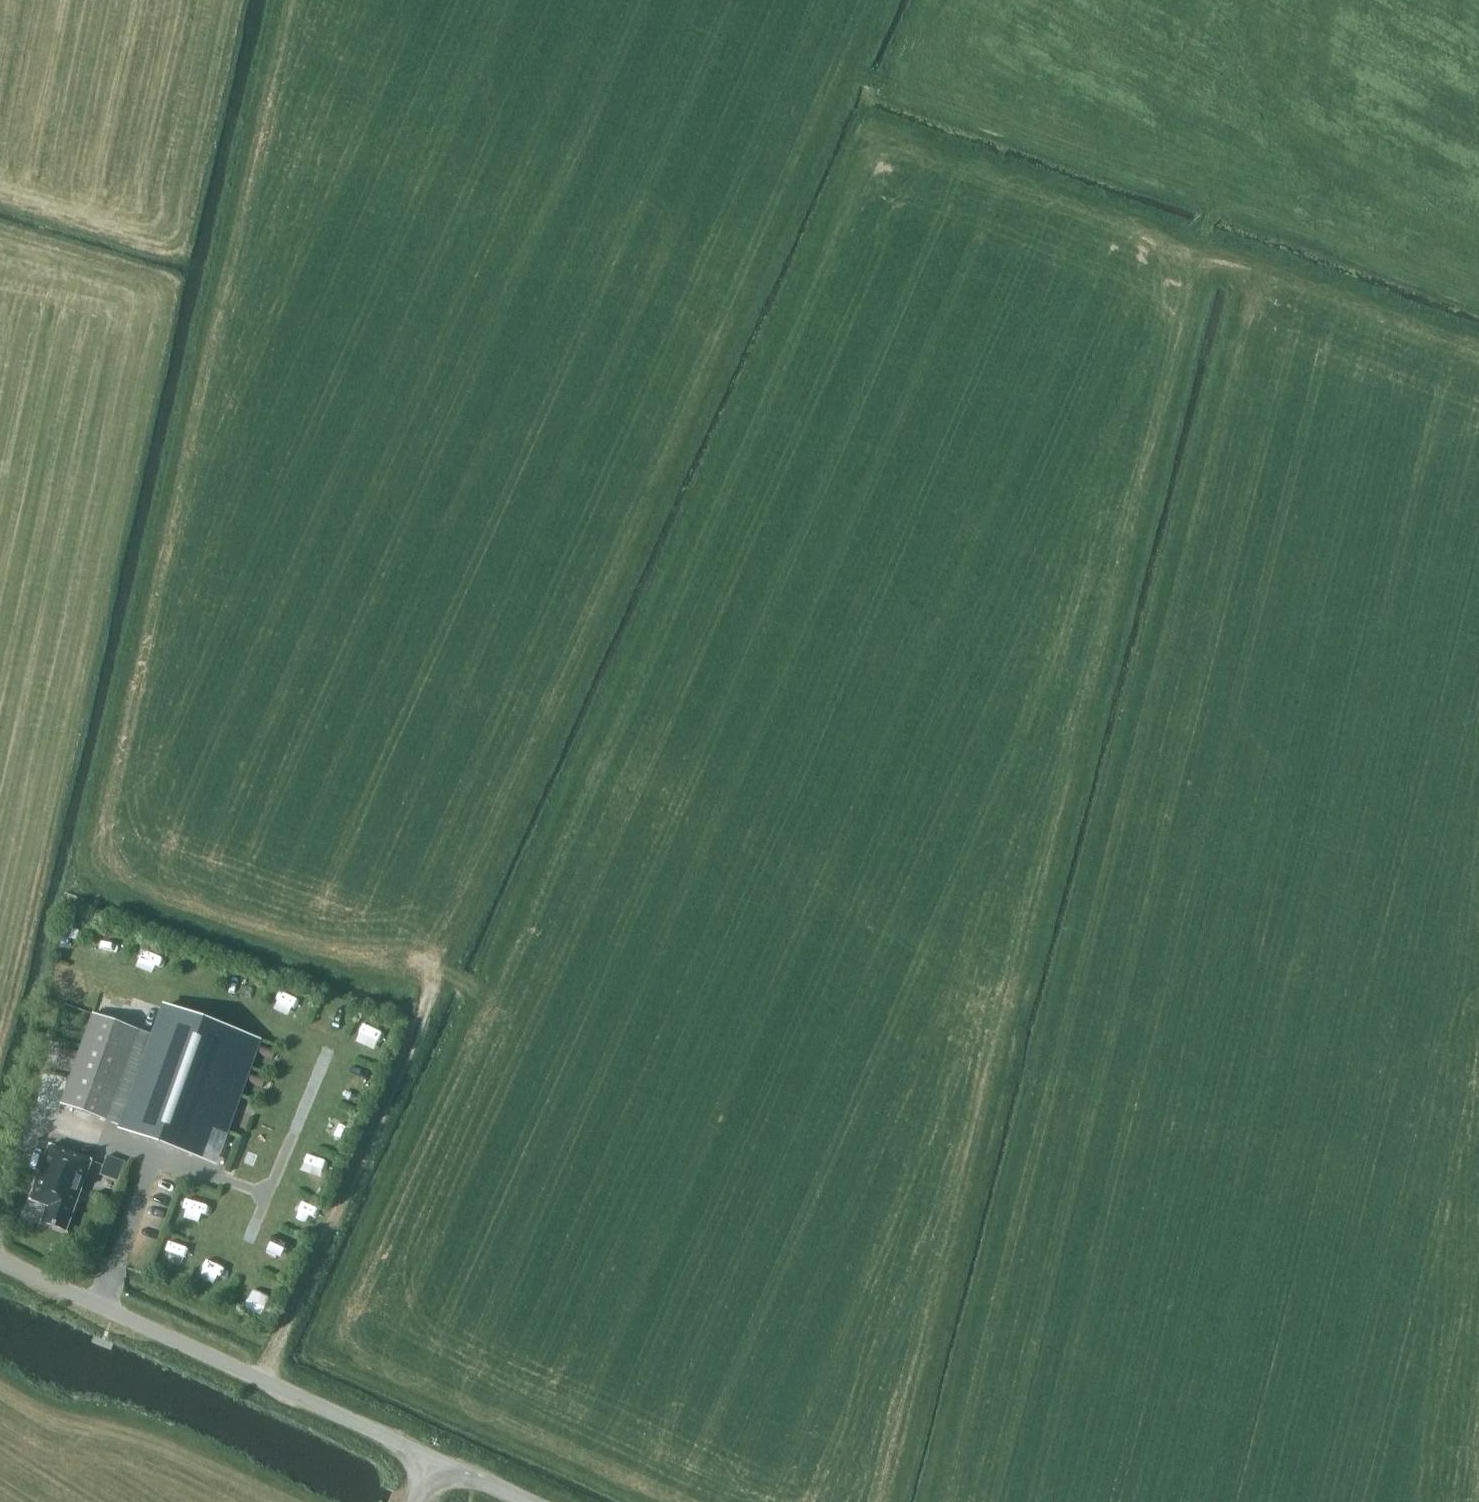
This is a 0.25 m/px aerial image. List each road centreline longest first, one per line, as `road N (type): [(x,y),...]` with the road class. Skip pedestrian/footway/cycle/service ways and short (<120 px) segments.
road 1 (unclassified): [(432,1458),(0,1259)]

